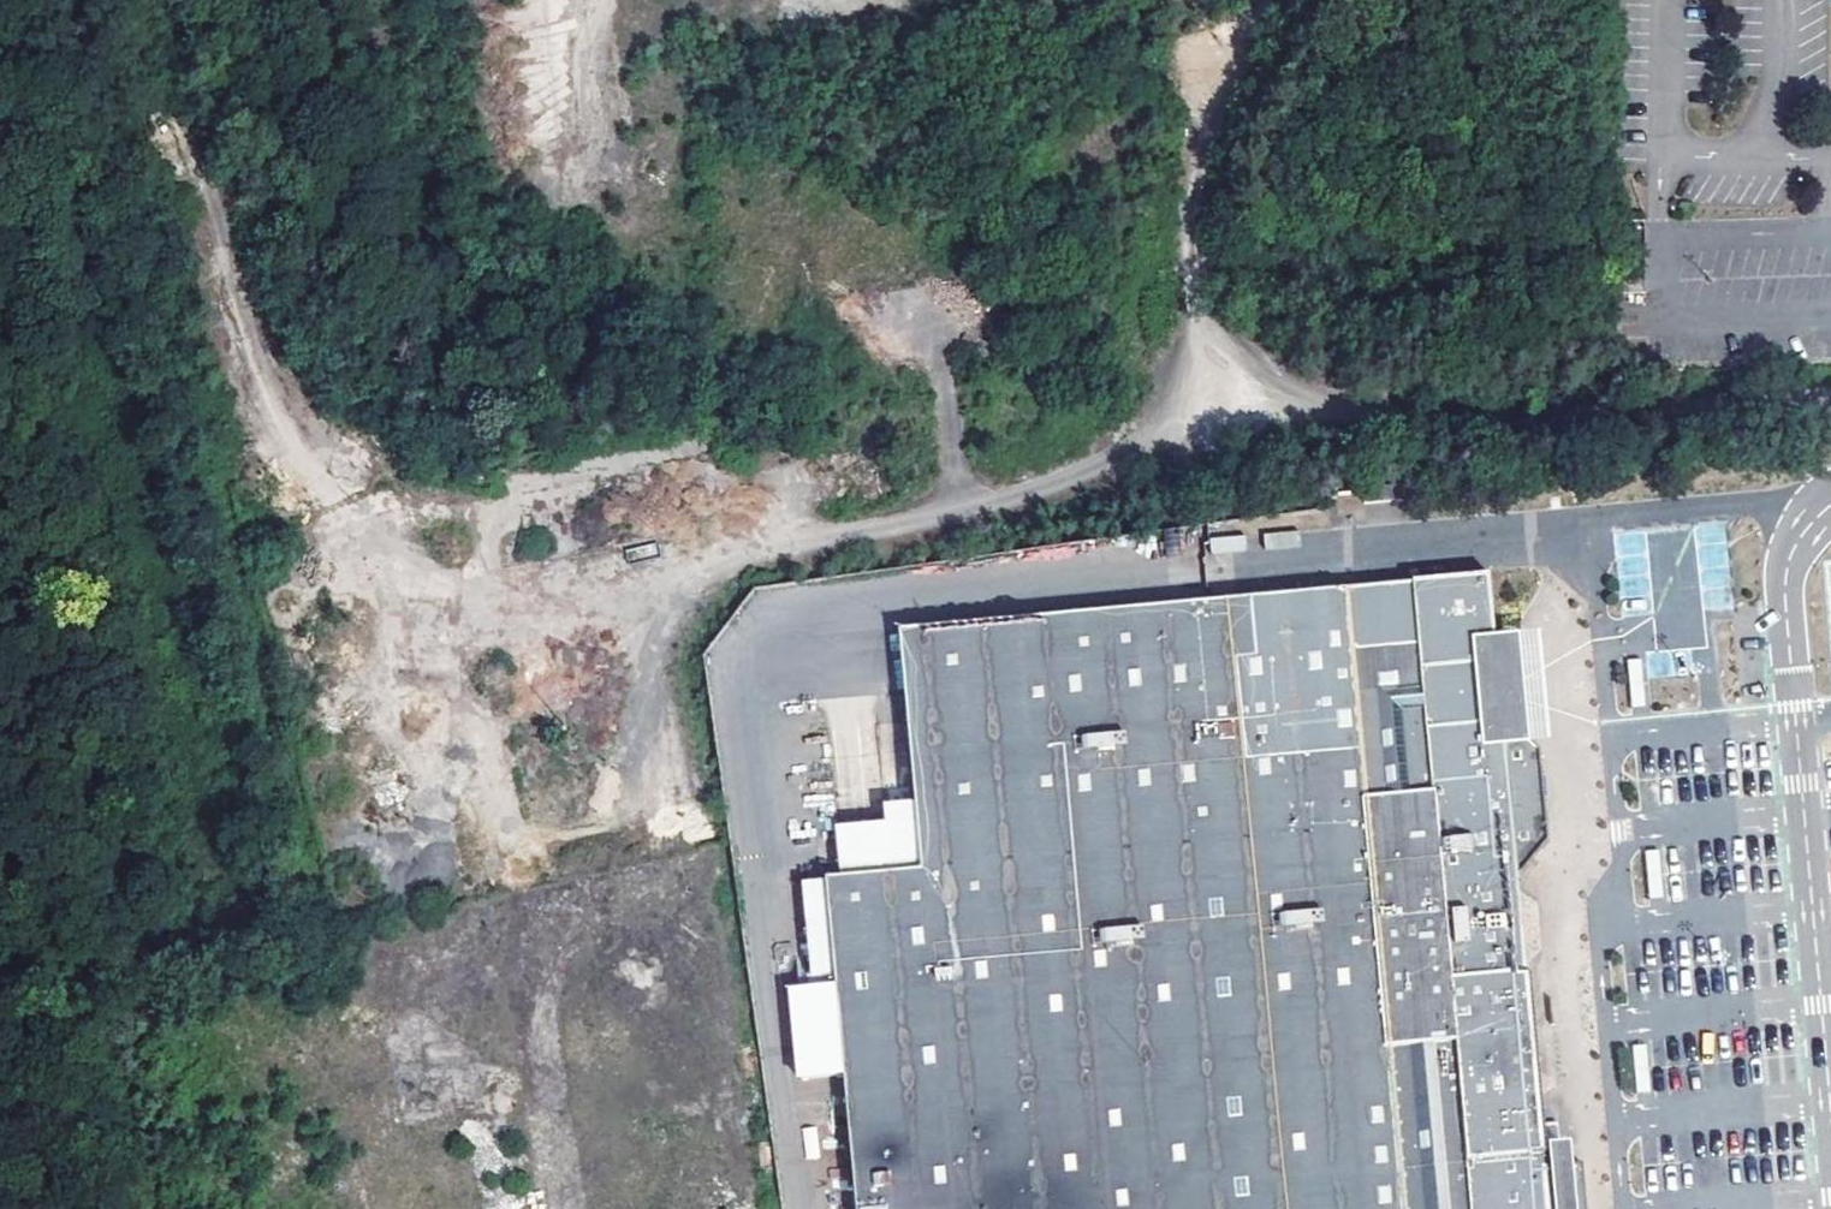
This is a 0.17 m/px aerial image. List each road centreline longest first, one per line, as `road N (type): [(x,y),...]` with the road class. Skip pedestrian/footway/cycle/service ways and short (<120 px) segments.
road 1 (unclassified): [(1830,405),(1422,416)]

